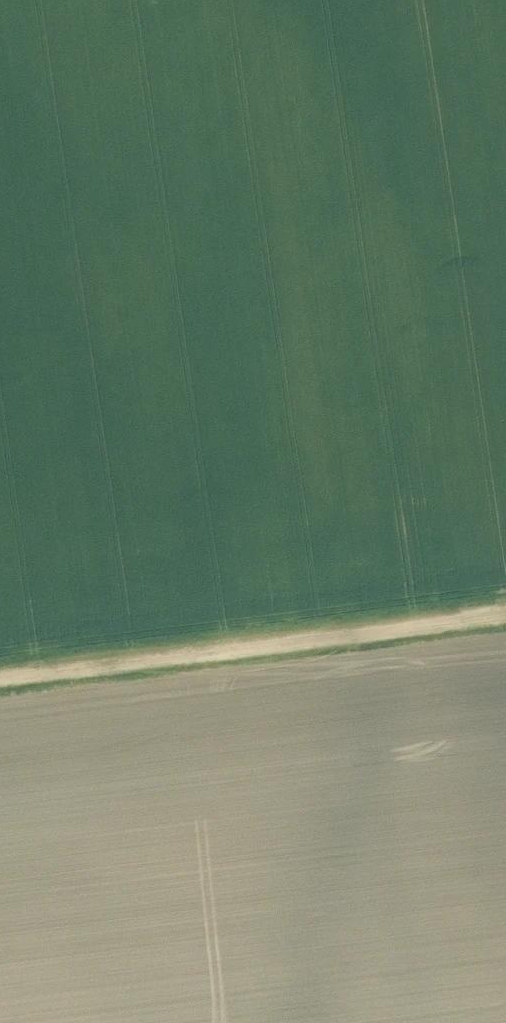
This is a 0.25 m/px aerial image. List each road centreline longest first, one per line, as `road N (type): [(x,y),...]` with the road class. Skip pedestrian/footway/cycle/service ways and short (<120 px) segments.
road 1 (track): [(0,676),(505,609)]

